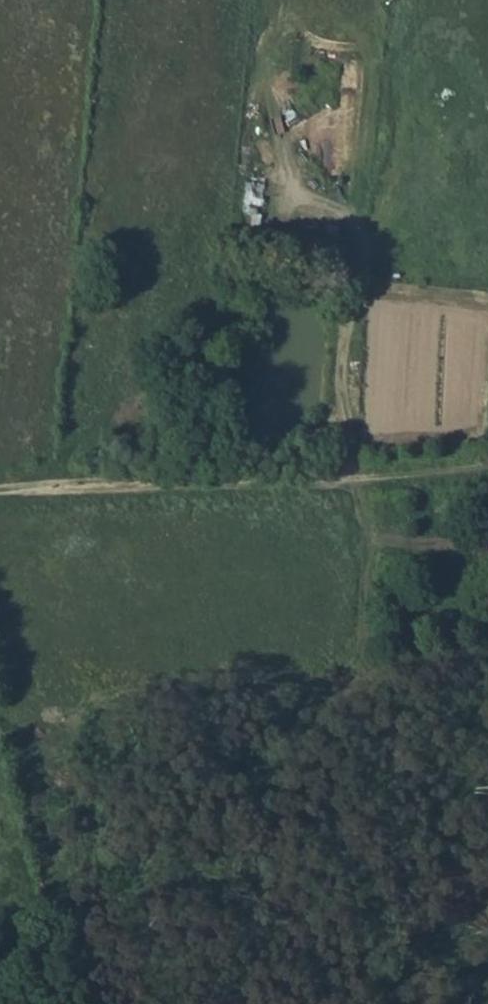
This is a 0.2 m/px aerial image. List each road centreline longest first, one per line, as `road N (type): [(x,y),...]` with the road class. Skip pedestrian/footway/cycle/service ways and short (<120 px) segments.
road 1 (track): [(487,474),(0,500)]

